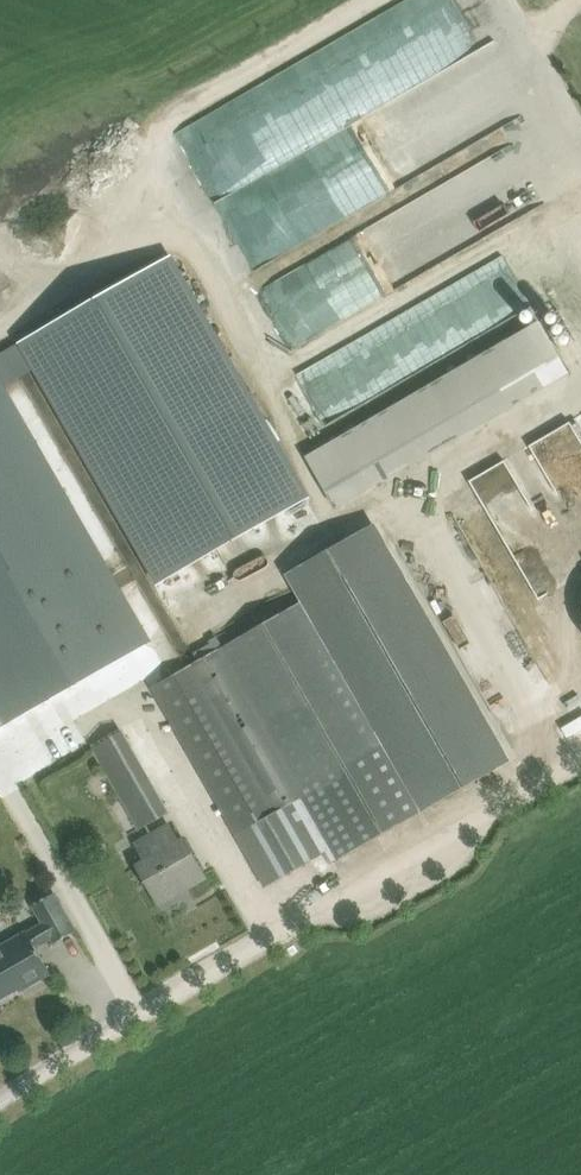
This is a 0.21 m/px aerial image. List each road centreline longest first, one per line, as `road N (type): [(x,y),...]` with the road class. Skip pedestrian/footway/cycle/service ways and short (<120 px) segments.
road 1 (unclassified): [(0,1096),(580,755)]

